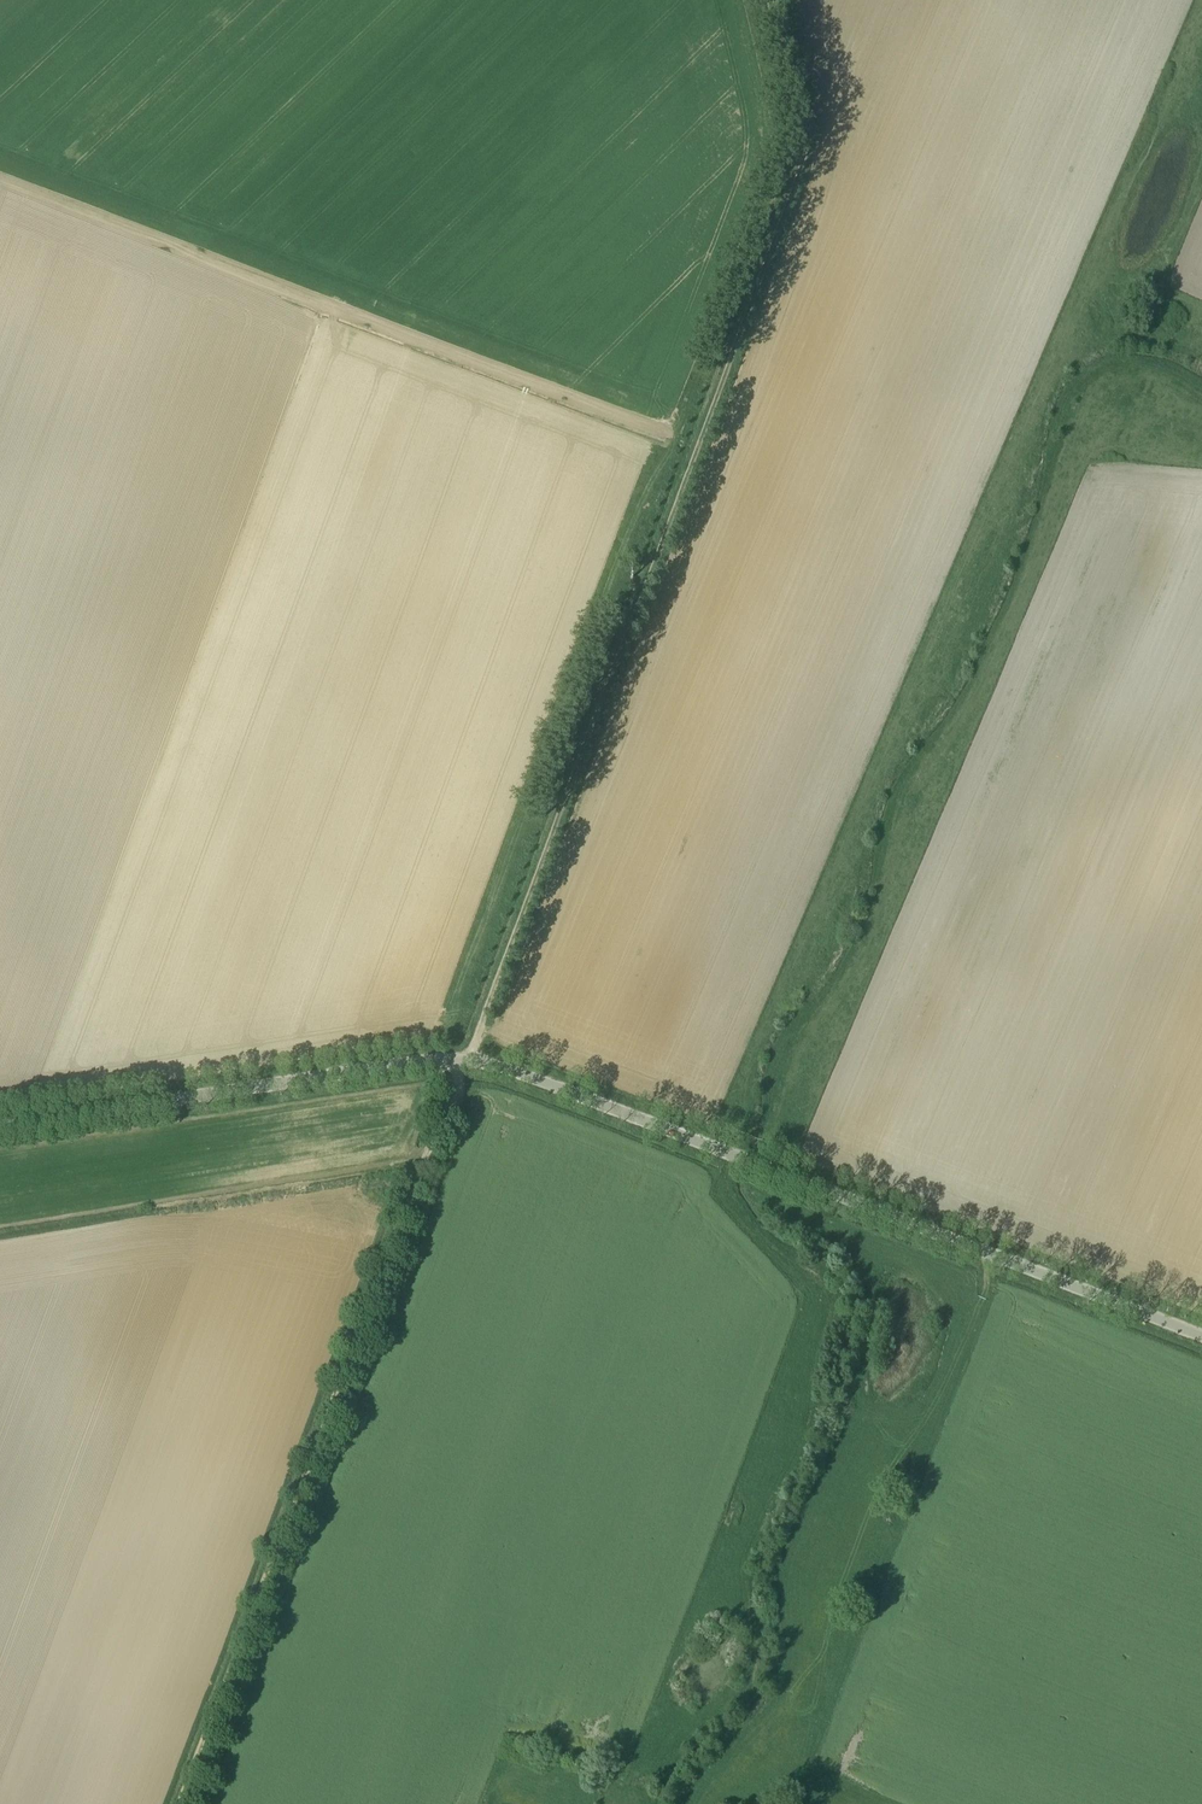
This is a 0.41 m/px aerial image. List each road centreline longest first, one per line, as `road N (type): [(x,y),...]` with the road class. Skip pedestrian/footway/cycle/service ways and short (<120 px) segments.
road 1 (track): [(176,1803),(797,146),(764,0)]
road 2 (unclassified): [(1201,1335),(463,1050),(0,1124)]

